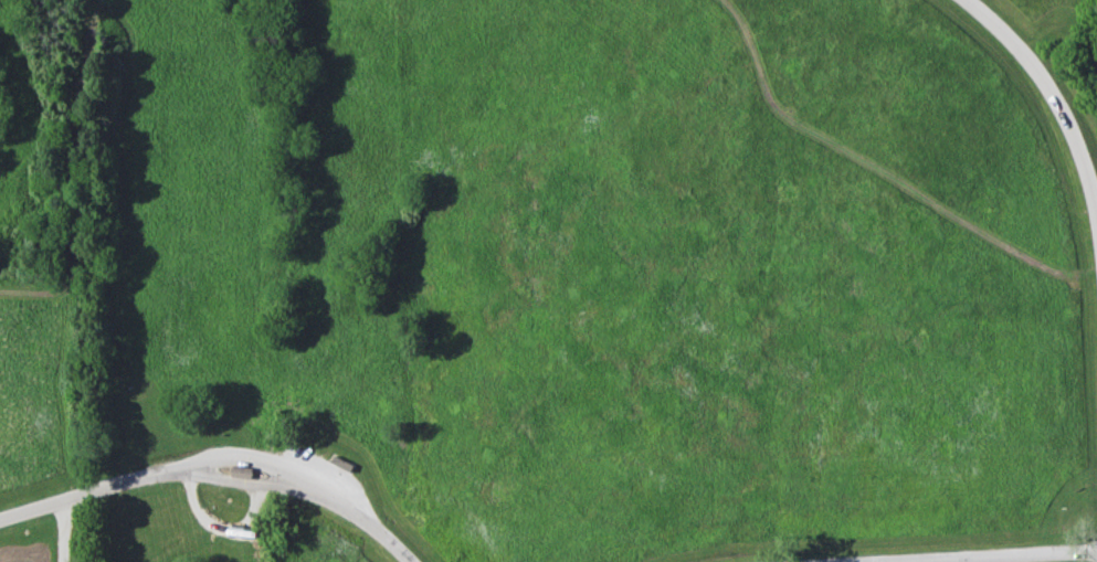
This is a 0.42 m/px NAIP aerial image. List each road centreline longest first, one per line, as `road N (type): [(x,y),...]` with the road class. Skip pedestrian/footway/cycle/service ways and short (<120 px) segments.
road 1 (residential): [(1096,228),(1069,128),(1049,92),(966,0)]
road 2 (residential): [(188,468),(0,521)]
road 3 (residential): [(1096,552),(914,561)]
road 4 (residential): [(347,505),(298,468),(262,456),(220,455),(188,468)]
road 5 (residential): [(188,468),(347,505)]

